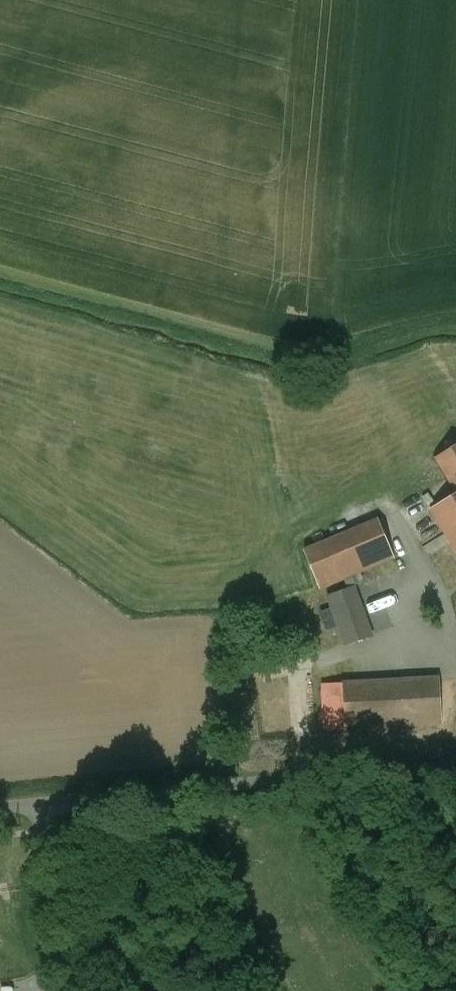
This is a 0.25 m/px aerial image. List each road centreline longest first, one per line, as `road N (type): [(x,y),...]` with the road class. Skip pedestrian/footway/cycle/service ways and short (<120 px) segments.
road 1 (unclassified): [(455,761),(0,803)]

